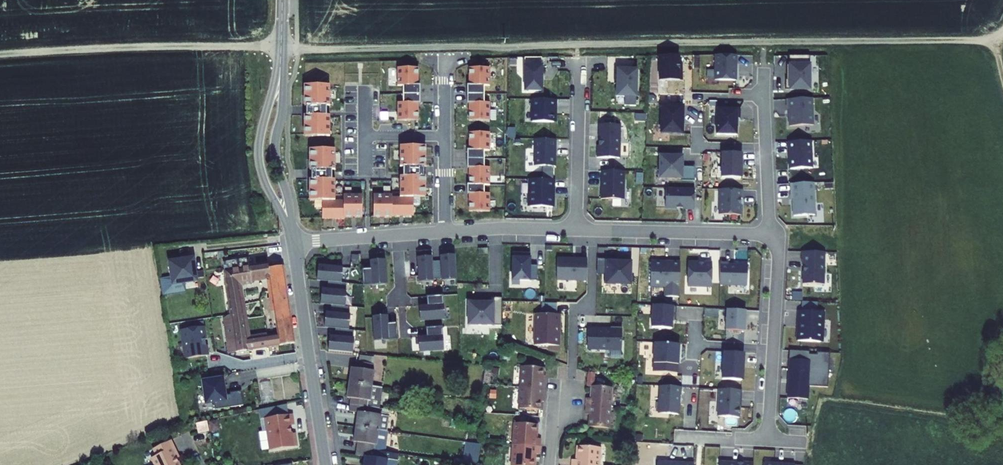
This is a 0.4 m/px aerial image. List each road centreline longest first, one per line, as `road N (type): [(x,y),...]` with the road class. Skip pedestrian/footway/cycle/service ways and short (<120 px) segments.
road 1 (track): [(991,40),(150,47),(0,56)]
road 2 (residential): [(769,236),(779,268),(769,441),(703,438)]
road 3 (residential): [(293,241),(326,464)]
road 4 (residential): [(575,230),(769,236)]
road 5 (residential): [(447,232),(446,55)]
road 6 (residential): [(765,63),(769,236)]
road 7 (residential): [(281,65),(258,156),(289,224)]
road 8 (residential): [(289,224),(276,149),(281,65)]
road 9 (residential): [(575,230),(580,70)]
road 10 (residential): [(293,241),(447,232)]
road 11 (residential): [(447,232),(575,230)]

